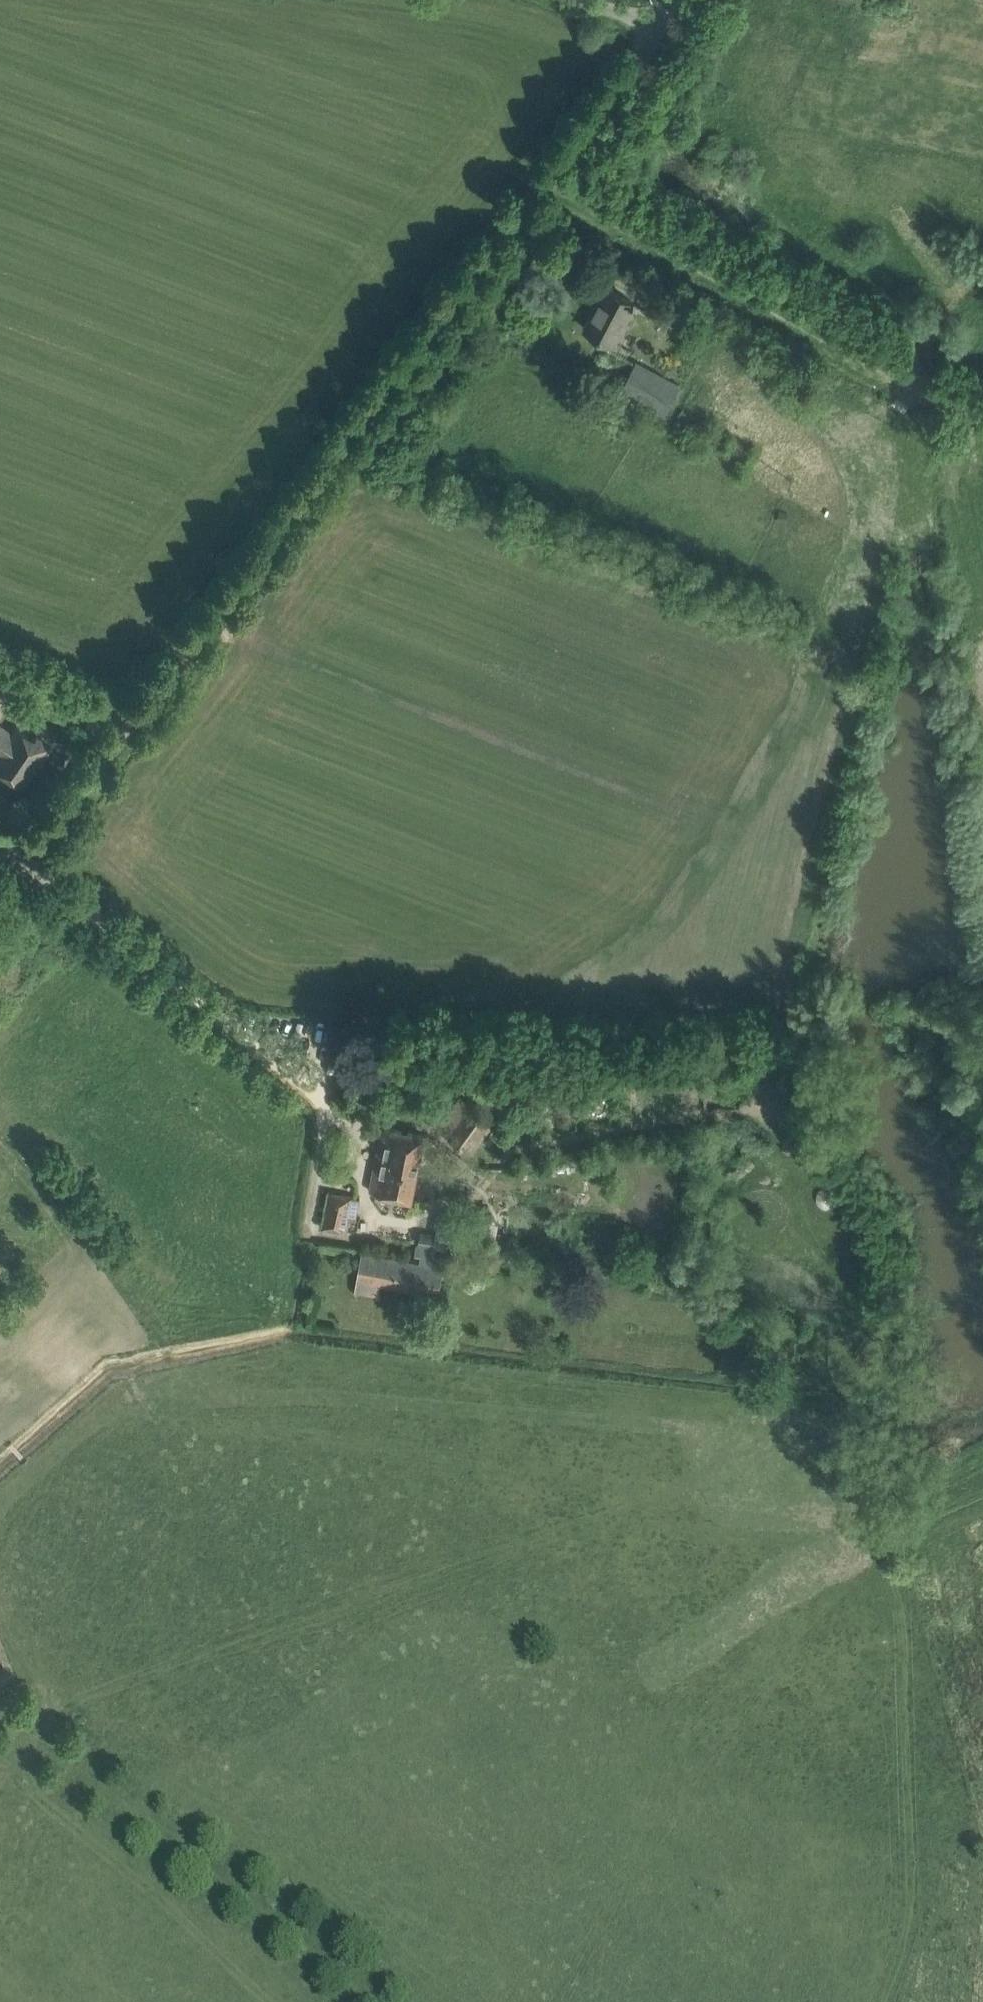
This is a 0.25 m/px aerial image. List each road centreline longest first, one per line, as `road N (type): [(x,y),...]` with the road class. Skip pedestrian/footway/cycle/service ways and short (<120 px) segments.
road 1 (unclassified): [(0,888),(663,25)]

